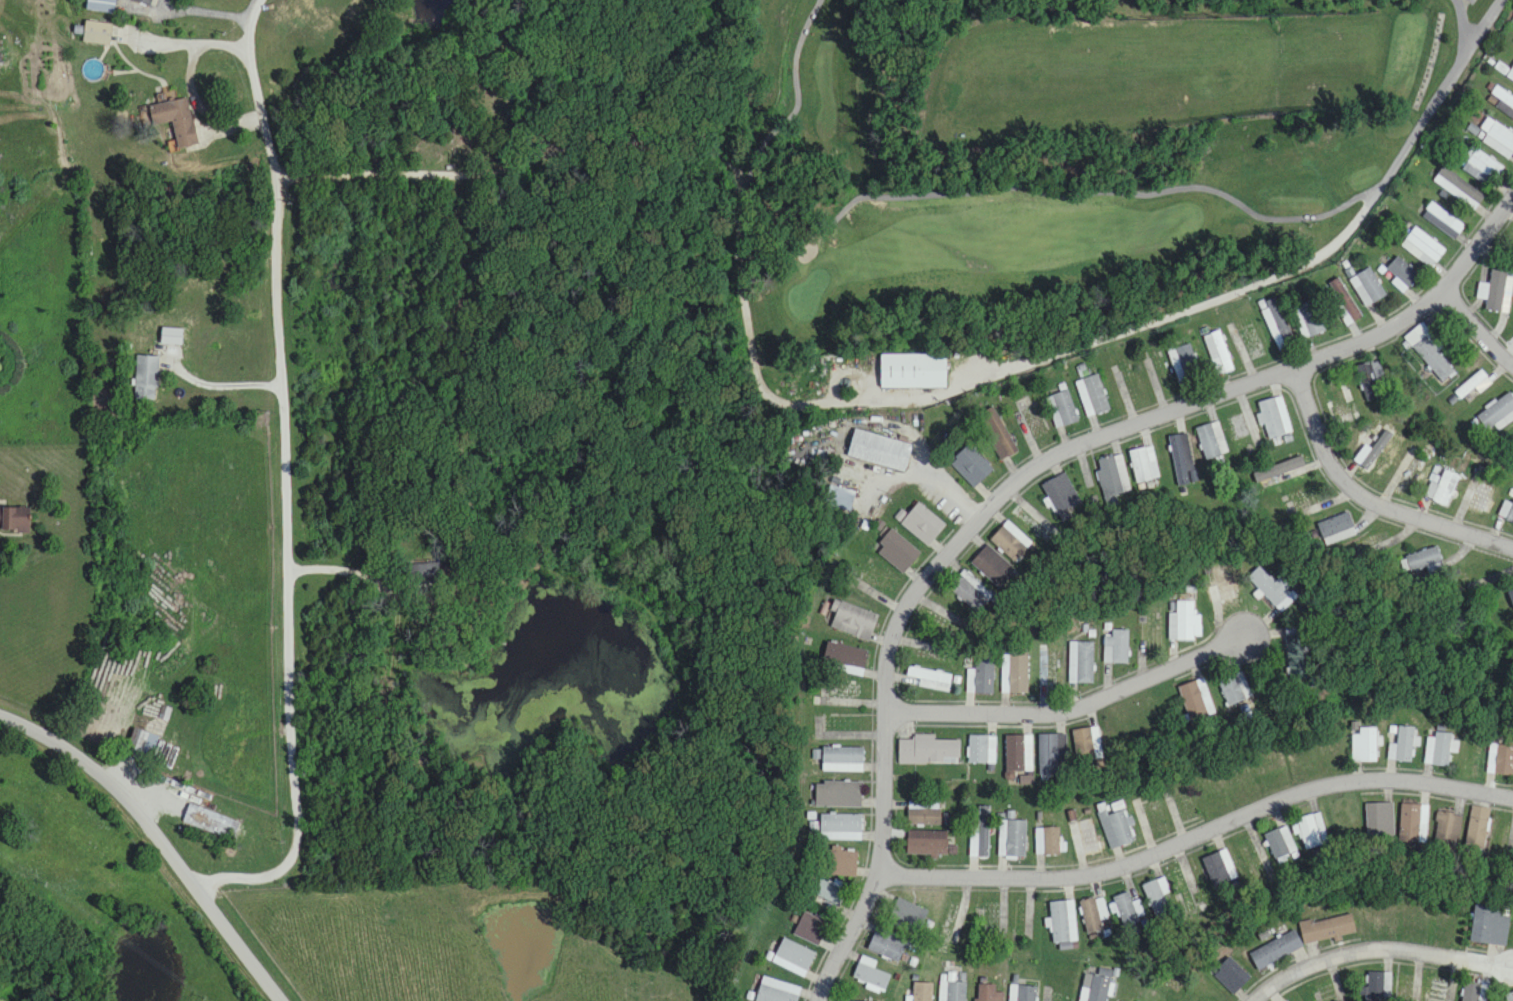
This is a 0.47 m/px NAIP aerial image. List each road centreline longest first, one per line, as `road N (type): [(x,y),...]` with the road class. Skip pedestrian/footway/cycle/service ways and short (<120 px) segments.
road 1 (residential): [(832,965),(881,869),(888,653),(892,621),(916,579),(1033,461),(1290,366),(1408,311),(1443,282),(1512,188)]
road 2 (residential): [(198,882),(273,872),(302,844),(279,298),(283,209),(250,46),(263,0)]
road 3 (residential): [(881,869),(1098,869),(1344,776),(1416,776),(1512,791)]
road 4 (residential): [(286,1000),(115,776),(0,714)]
road 5 (residential): [(887,707),(1063,709),(1248,634)]
road 6 (residential): [(1290,366),(1324,454),(1348,484),(1512,547)]
road 7 (residential): [(1255,1000),(1292,970),(1374,947),(1512,964)]

